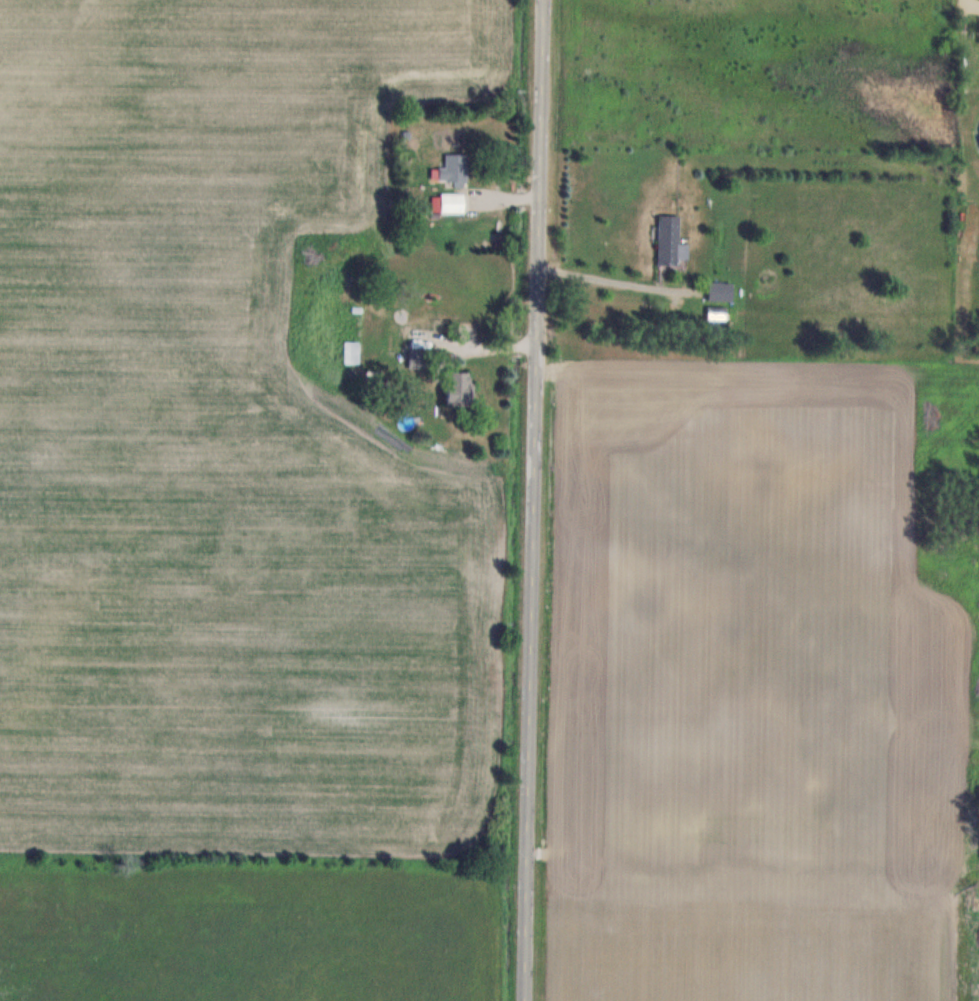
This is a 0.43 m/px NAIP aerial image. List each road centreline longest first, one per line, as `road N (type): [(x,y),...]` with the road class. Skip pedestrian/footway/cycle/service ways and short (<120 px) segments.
road 1 (residential): [(524,1000),(531,265),(546,0)]

